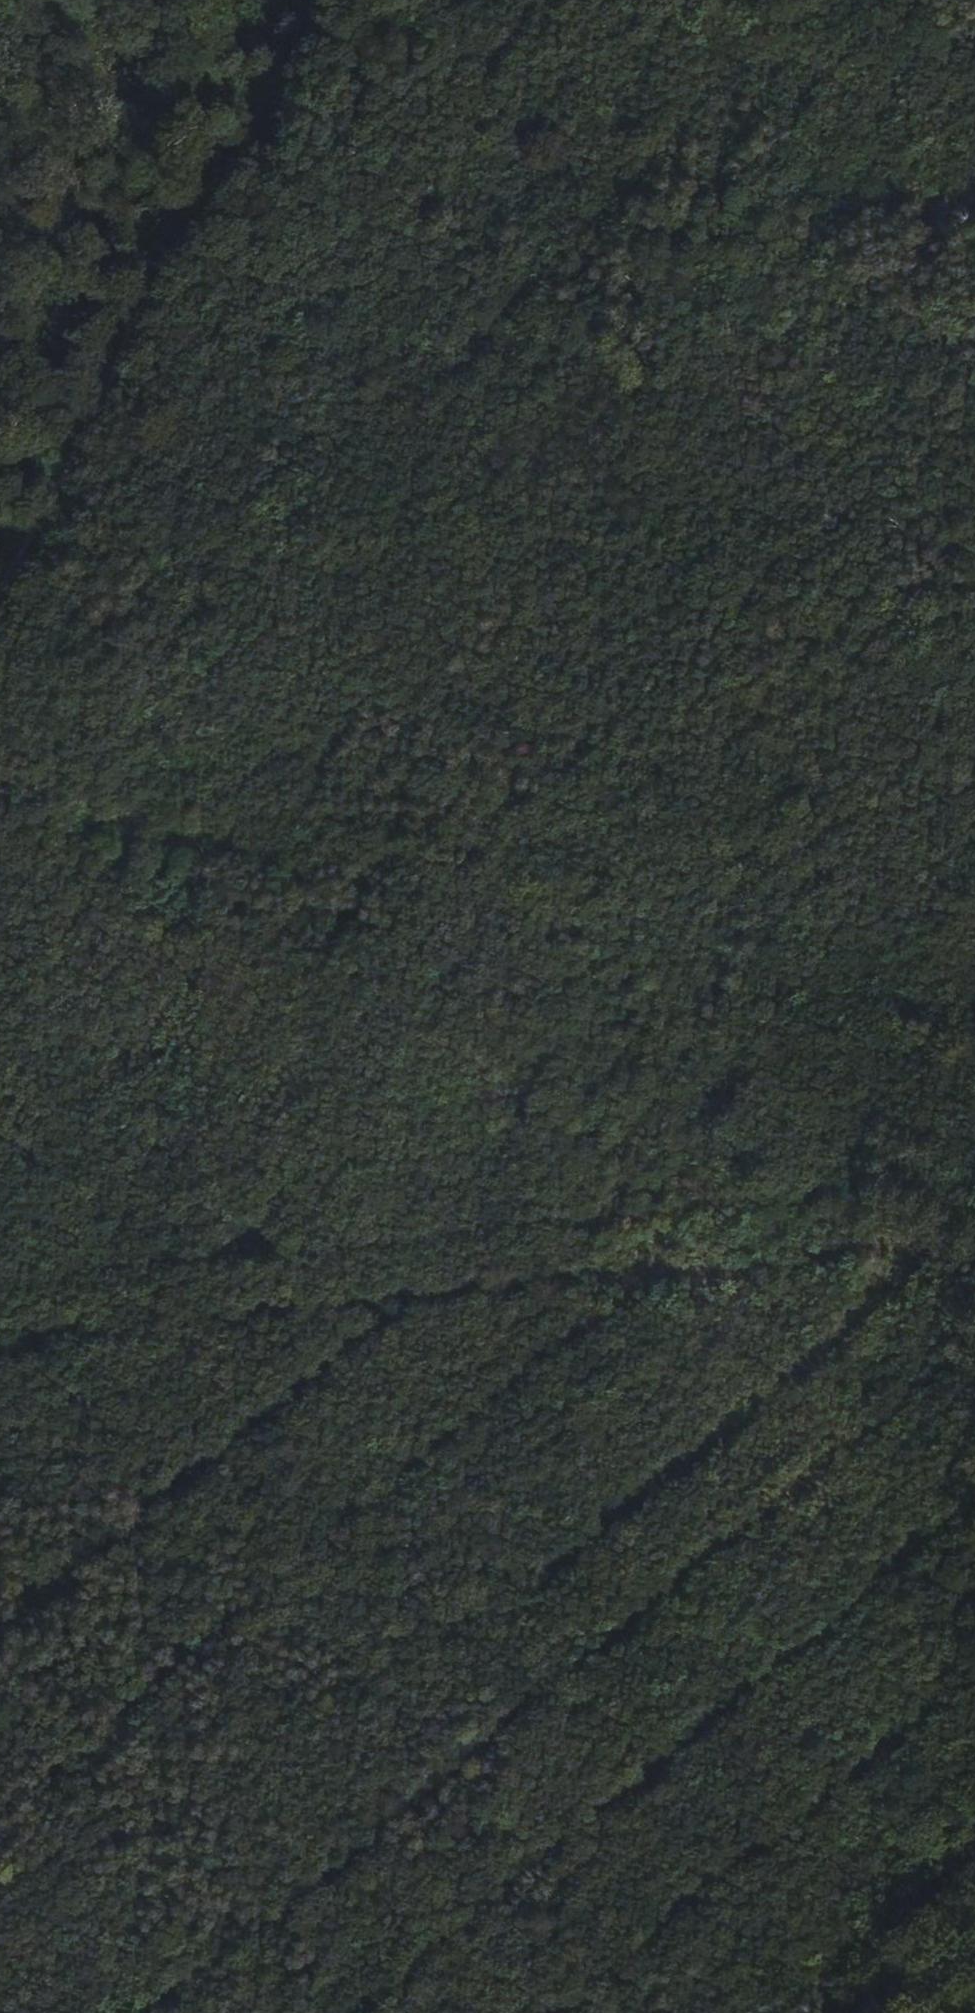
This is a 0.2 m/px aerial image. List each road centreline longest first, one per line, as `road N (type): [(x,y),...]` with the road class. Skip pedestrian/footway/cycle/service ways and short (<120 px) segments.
road 1 (track): [(0,1279),(974,1200)]
road 2 (track): [(974,1849),(772,2012)]

